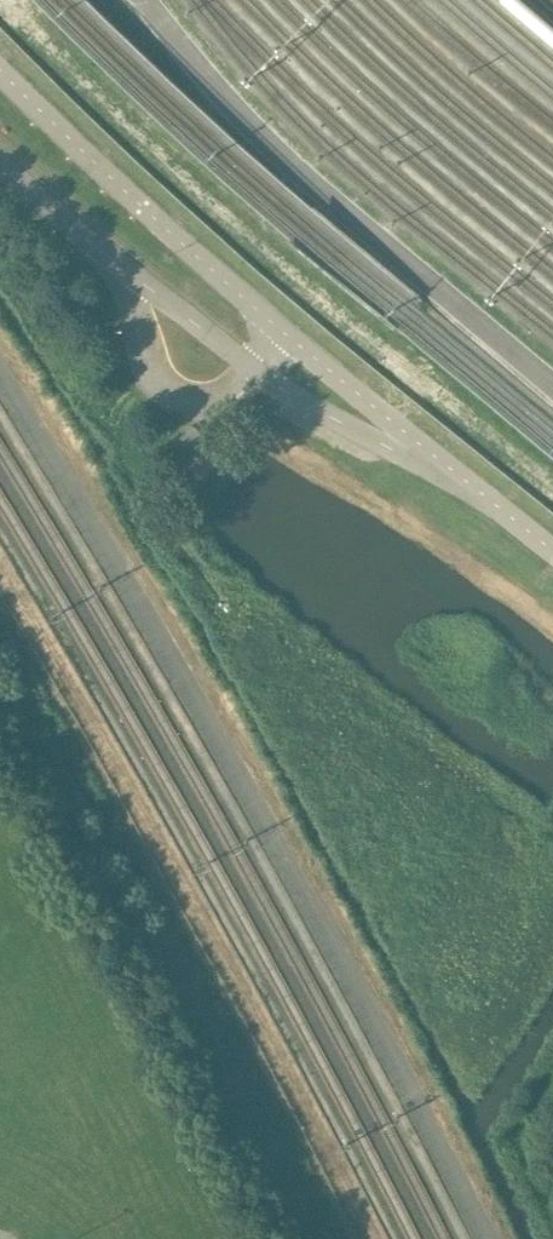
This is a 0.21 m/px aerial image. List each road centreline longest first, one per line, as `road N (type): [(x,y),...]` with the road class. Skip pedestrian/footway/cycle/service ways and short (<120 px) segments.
road 1 (track): [(373,1238),(178,875),(0,567)]

